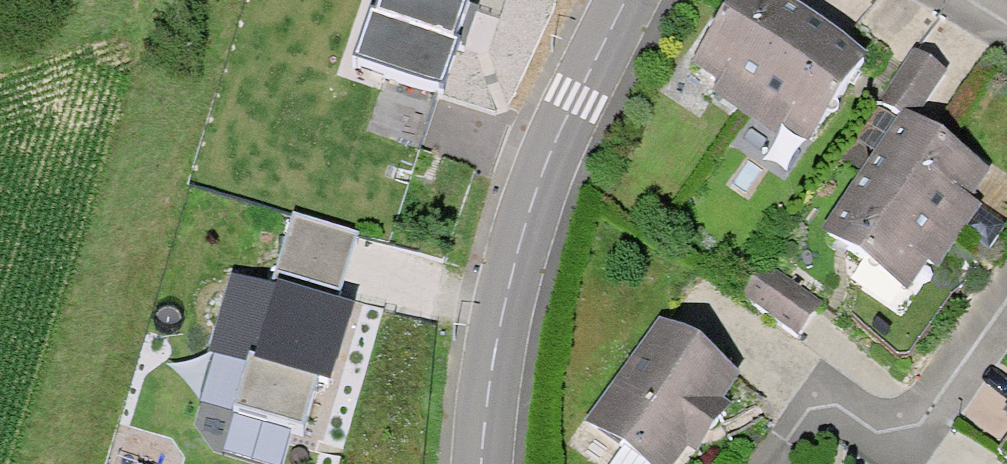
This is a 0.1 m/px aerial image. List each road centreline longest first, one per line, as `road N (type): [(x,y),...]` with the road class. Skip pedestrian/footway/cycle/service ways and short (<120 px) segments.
road 1 (tertiary): [(624,0),(526,210),(498,297),(474,463)]
road 2 (residential): [(764,463),(804,412),(820,406),(841,407),(870,425),(918,420),(1006,299)]

